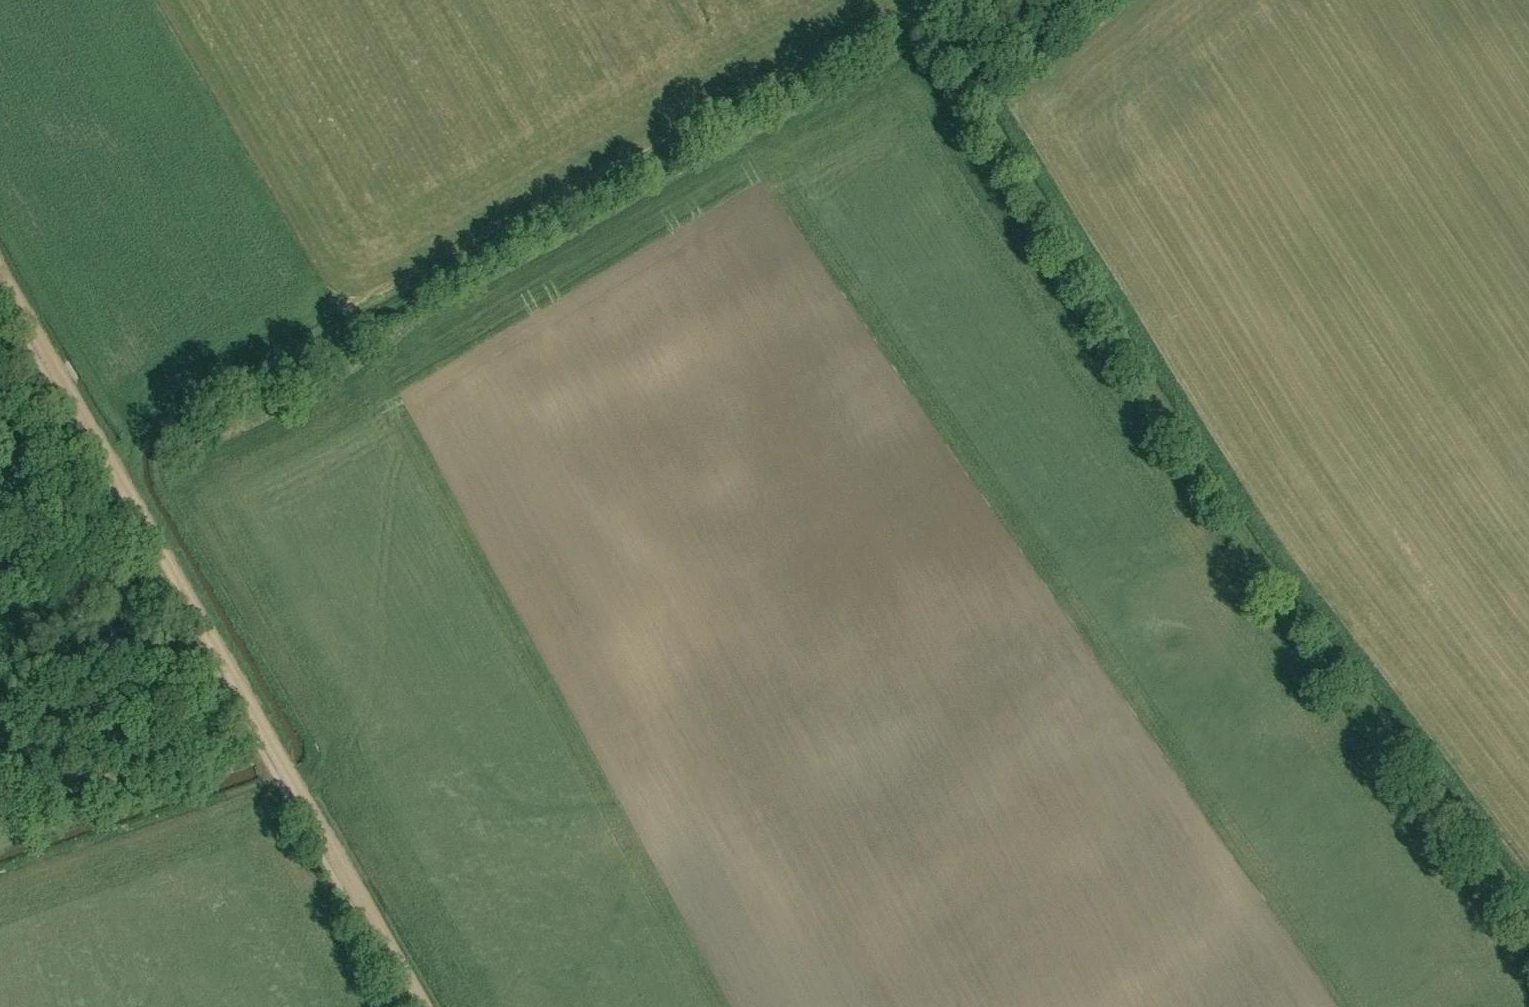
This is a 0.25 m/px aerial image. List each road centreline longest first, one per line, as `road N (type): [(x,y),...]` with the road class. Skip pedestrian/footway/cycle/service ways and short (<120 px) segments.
road 1 (track): [(0,273),(276,751)]
road 2 (track): [(276,751),(421,1006)]

